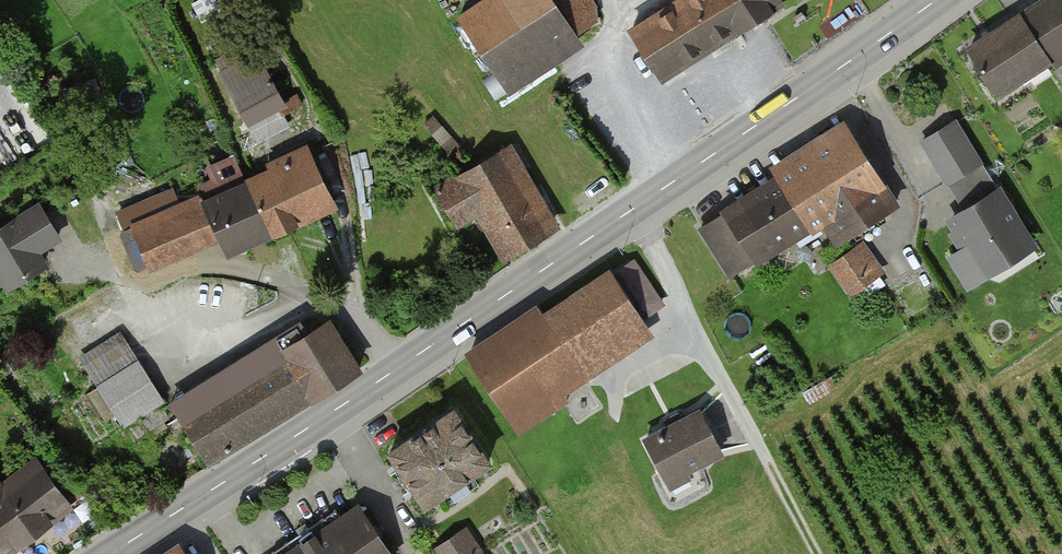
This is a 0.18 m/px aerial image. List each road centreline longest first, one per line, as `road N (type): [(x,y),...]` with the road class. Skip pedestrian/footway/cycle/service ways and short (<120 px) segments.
road 1 (tertiary): [(935,0),(112,553)]
road 2 (track): [(630,212),(815,553)]

